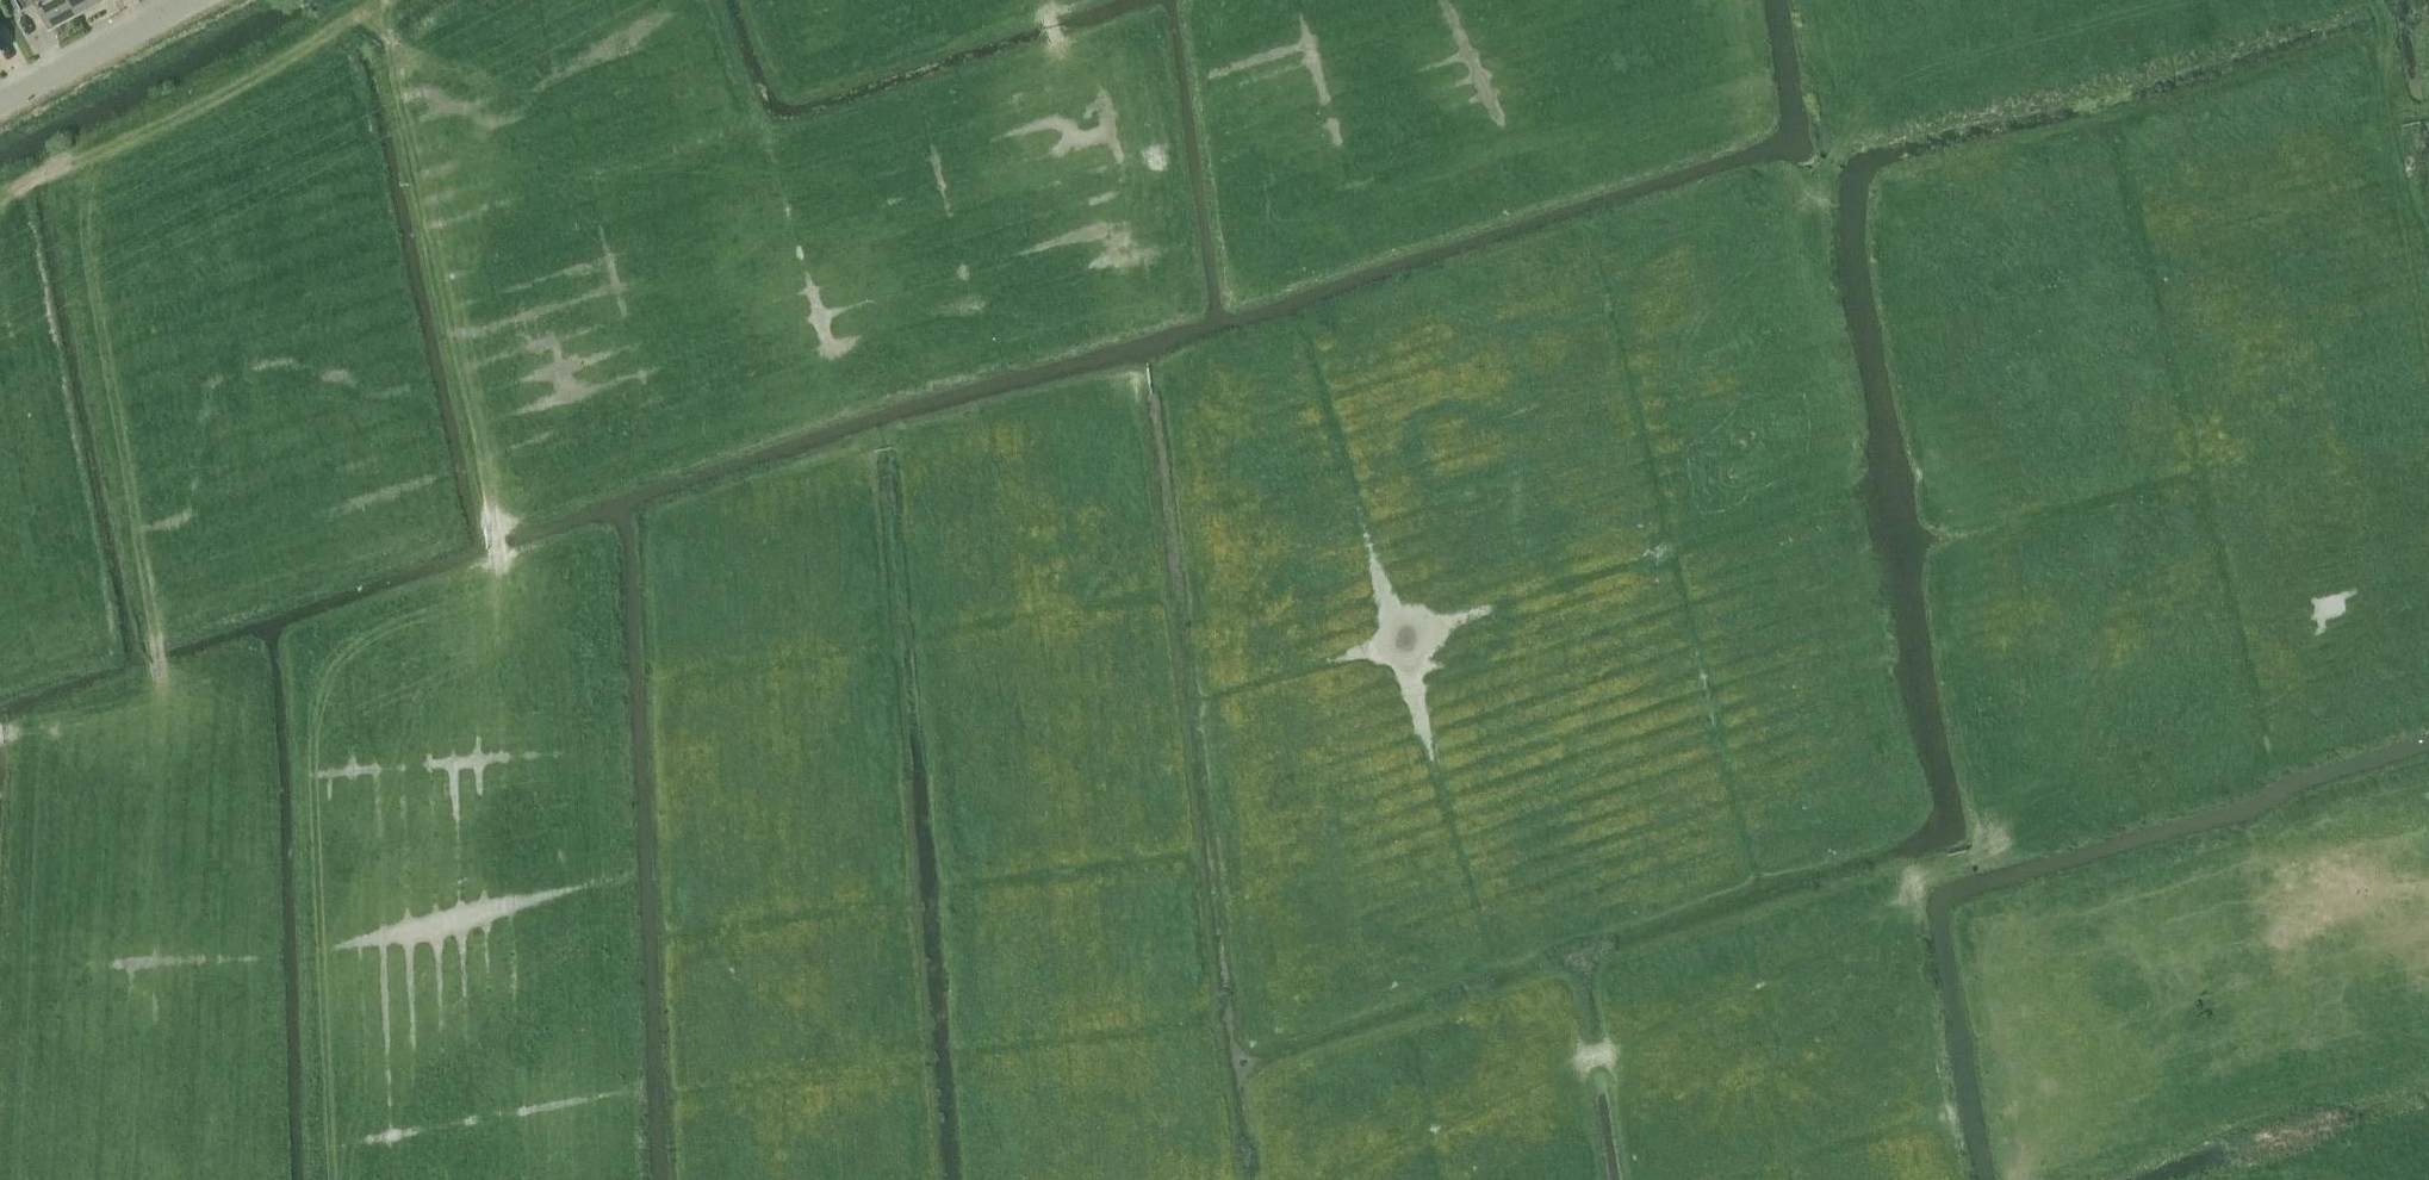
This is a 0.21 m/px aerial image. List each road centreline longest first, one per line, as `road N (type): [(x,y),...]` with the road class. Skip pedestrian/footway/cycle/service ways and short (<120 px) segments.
road 1 (residential): [(196,0),(0,104)]

